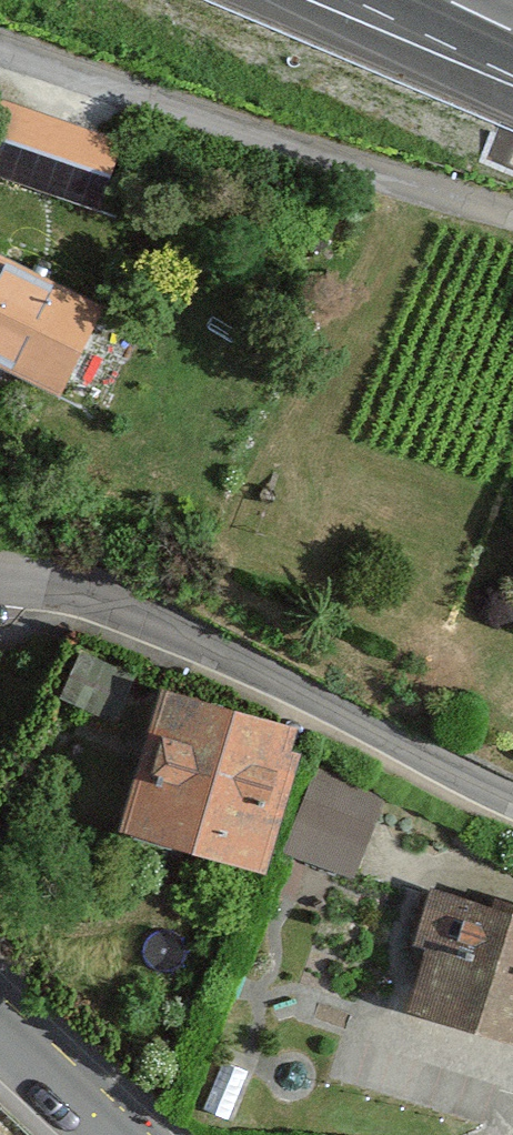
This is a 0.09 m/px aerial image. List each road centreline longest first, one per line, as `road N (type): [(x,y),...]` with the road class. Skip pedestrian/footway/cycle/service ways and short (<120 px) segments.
road 1 (residential): [(0,584),(47,584),(173,632),(512,800)]
road 2 (residential): [(512,213),(193,114),(0,42)]
road 3 (secondary): [(119,1134),(0,1025)]

